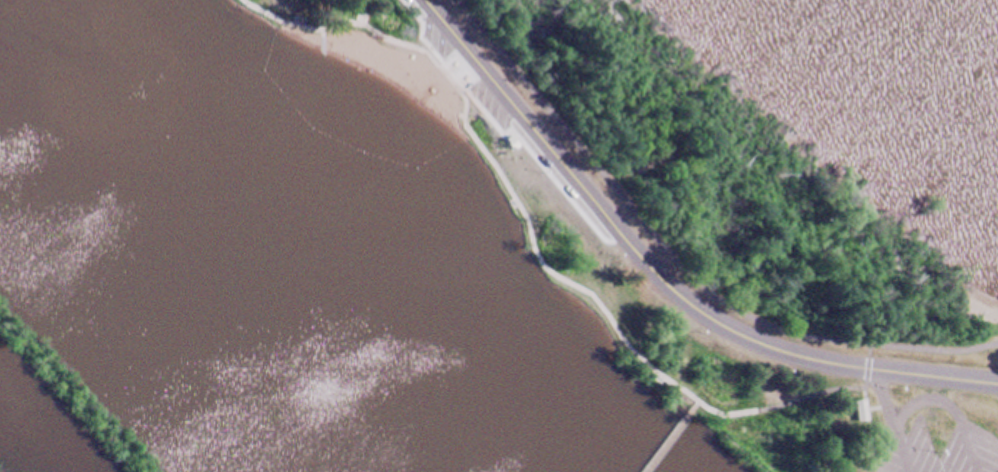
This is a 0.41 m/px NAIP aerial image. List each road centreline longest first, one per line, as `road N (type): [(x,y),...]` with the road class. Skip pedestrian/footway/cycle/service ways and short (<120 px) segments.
road 1 (residential): [(422,0),(623,237),(700,310),(786,352),(997,383)]

